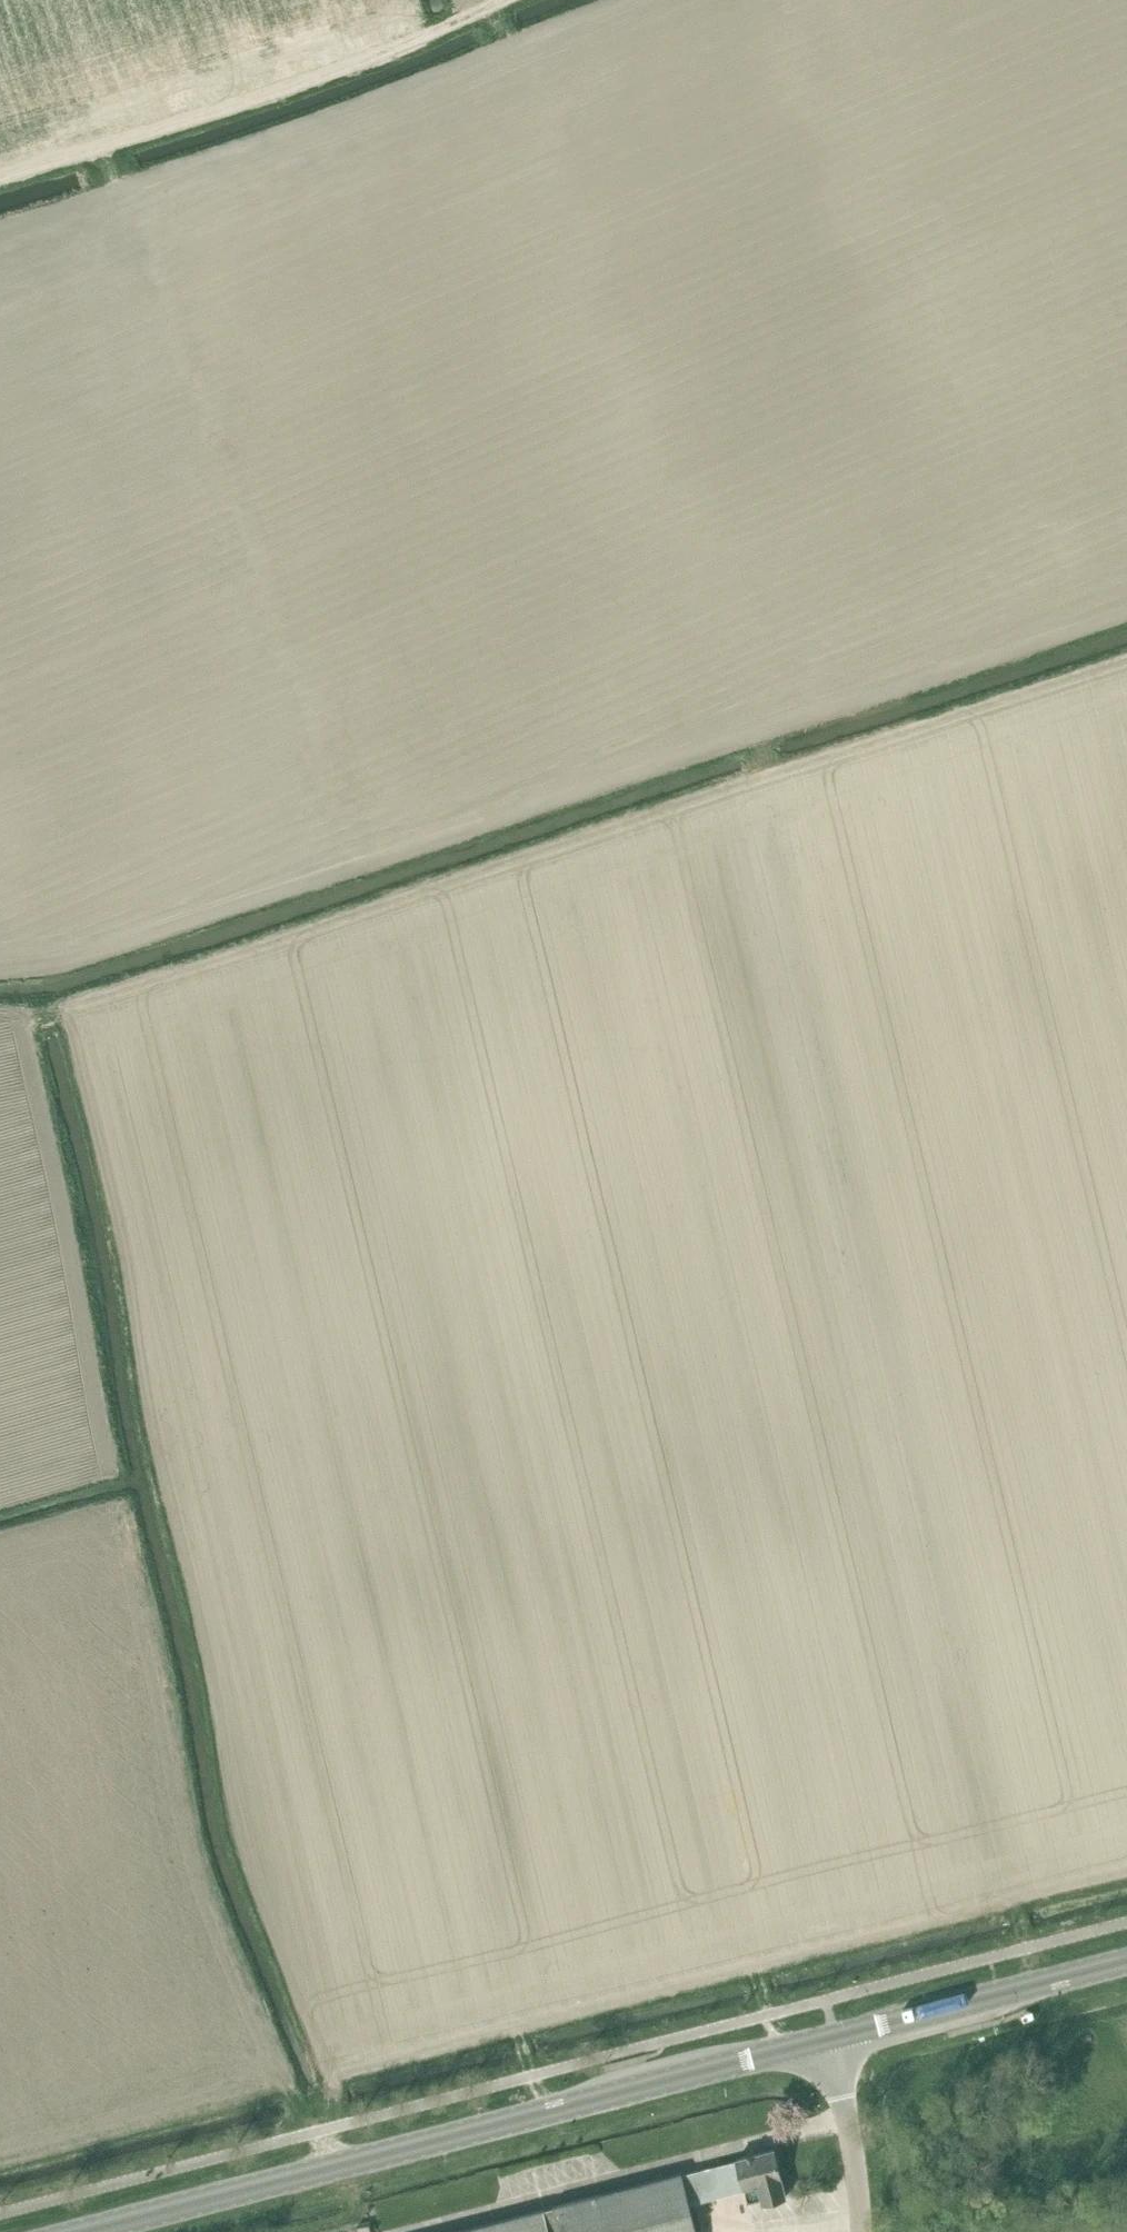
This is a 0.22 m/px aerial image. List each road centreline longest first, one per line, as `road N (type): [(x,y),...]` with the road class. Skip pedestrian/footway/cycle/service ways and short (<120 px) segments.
road 1 (primary): [(833,2037),(81,2231)]
road 2 (primary): [(1126,1960),(833,2037)]
road 3 (unclassified): [(863,2231),(833,2037)]

